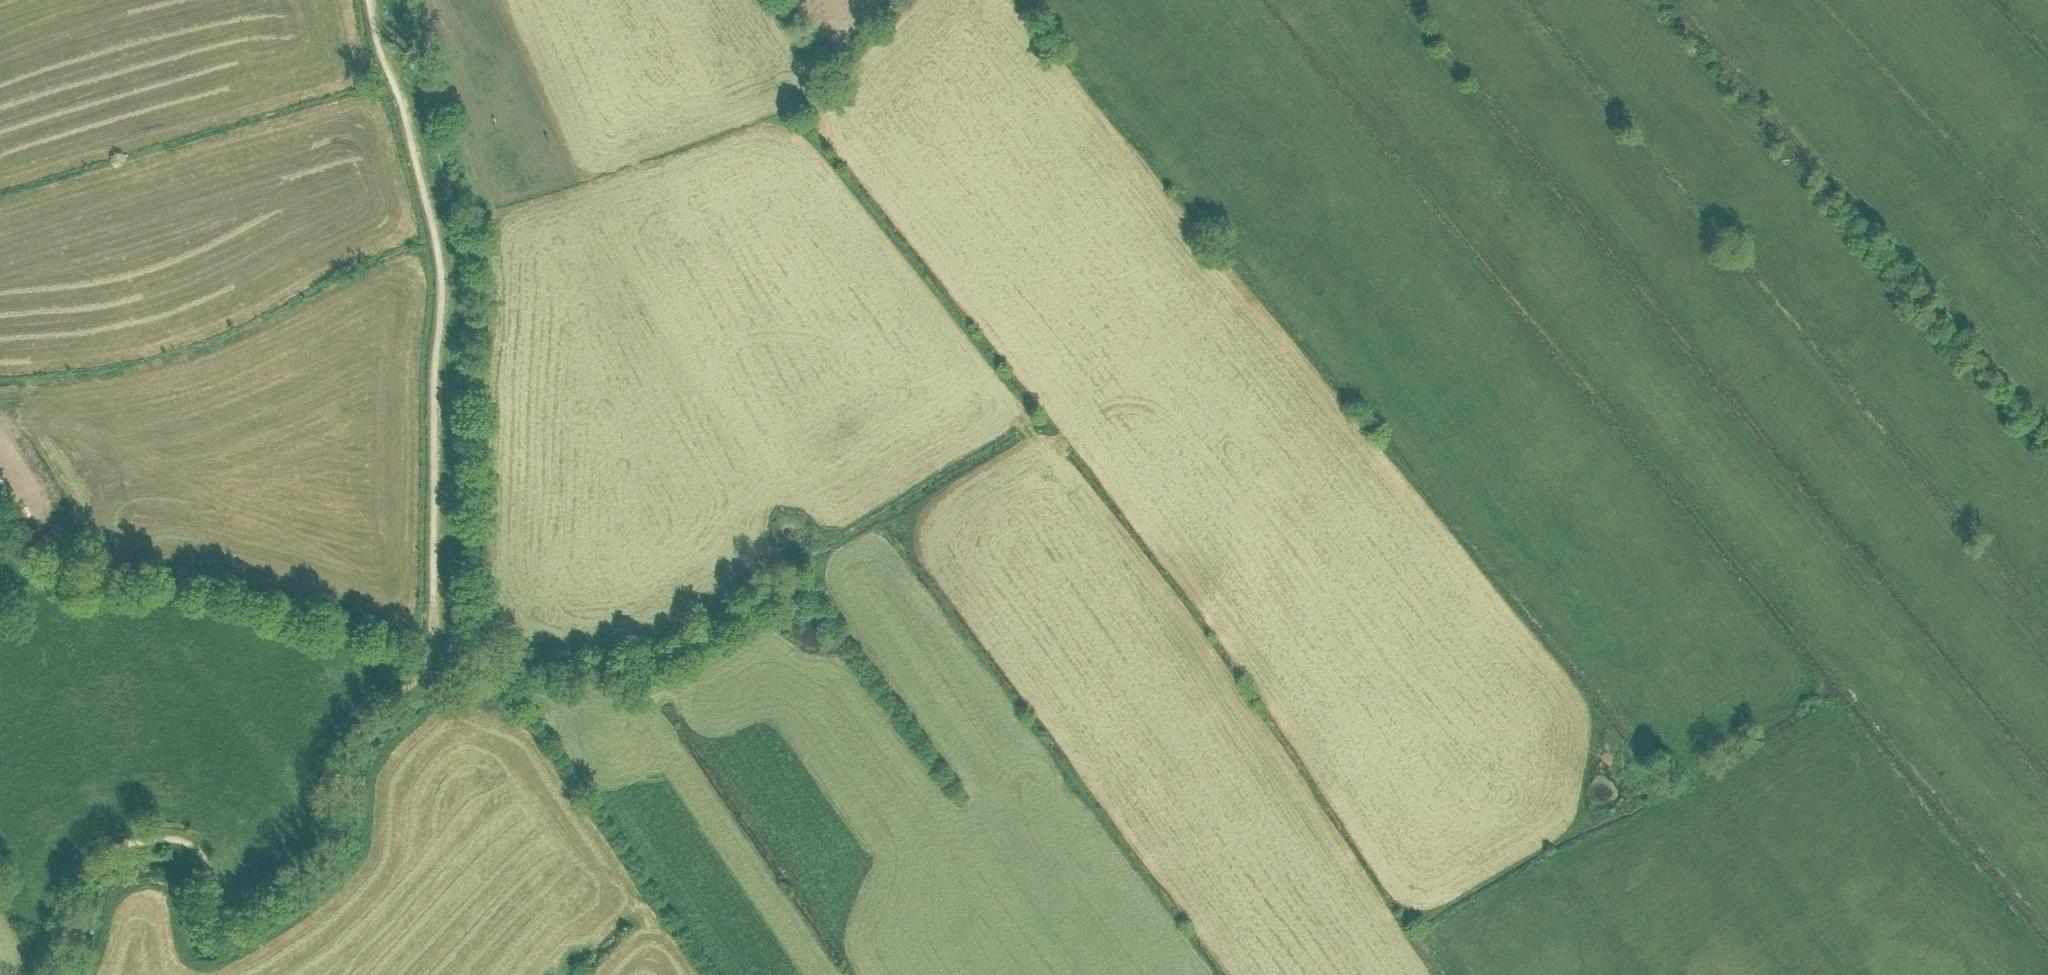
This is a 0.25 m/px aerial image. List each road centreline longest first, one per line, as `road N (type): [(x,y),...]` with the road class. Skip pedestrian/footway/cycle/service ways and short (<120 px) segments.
road 1 (track): [(0,527),(55,575),(220,584),(469,650),(598,673),(674,661),(880,534)]

